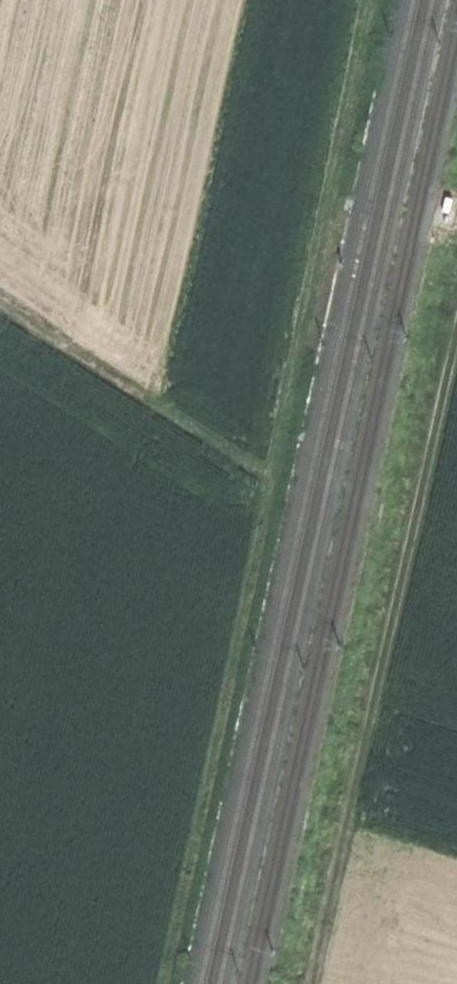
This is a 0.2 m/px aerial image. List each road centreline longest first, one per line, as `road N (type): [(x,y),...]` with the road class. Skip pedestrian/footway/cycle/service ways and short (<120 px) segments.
road 1 (track): [(381,0),(165,983)]
road 2 (track): [(456,345),(317,983)]
road 3 (track): [(273,484),(0,307)]

